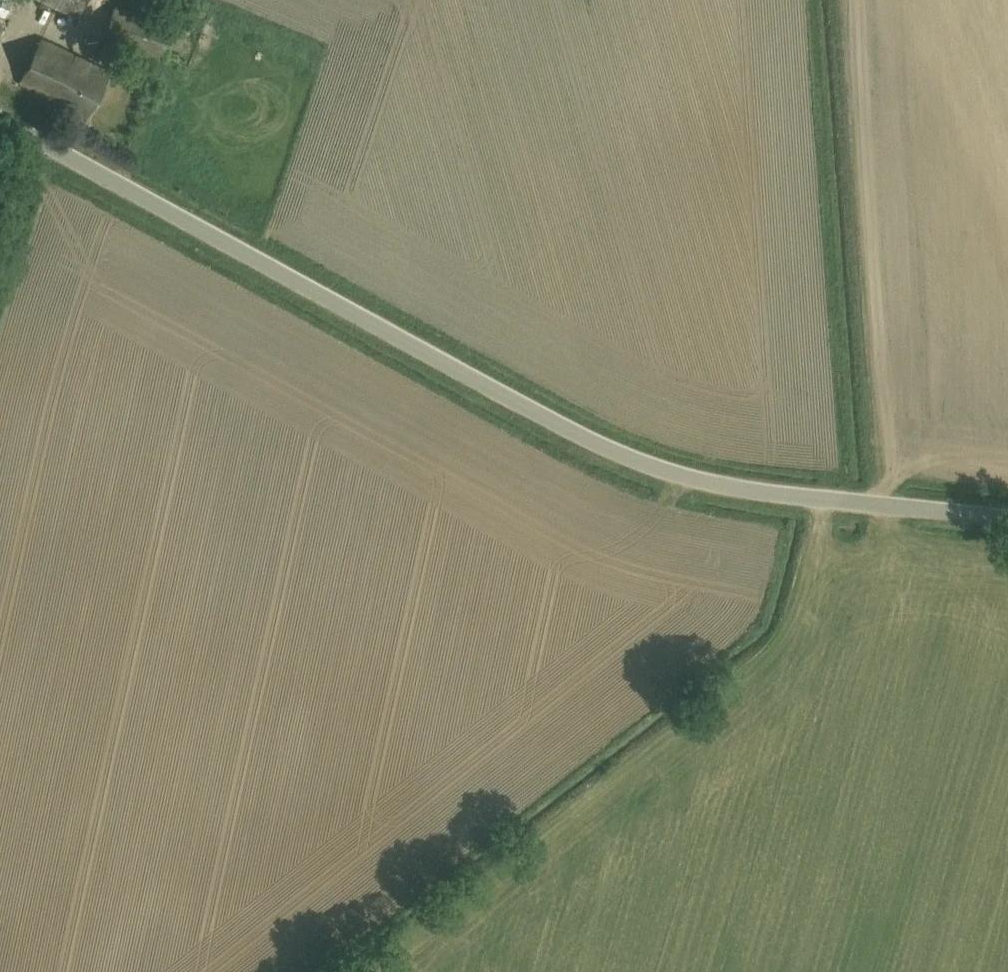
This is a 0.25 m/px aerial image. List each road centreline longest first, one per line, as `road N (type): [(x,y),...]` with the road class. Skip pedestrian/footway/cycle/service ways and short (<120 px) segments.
road 1 (unclassified): [(1007,517),(727,486),(605,445),(67,158),(0,112)]

